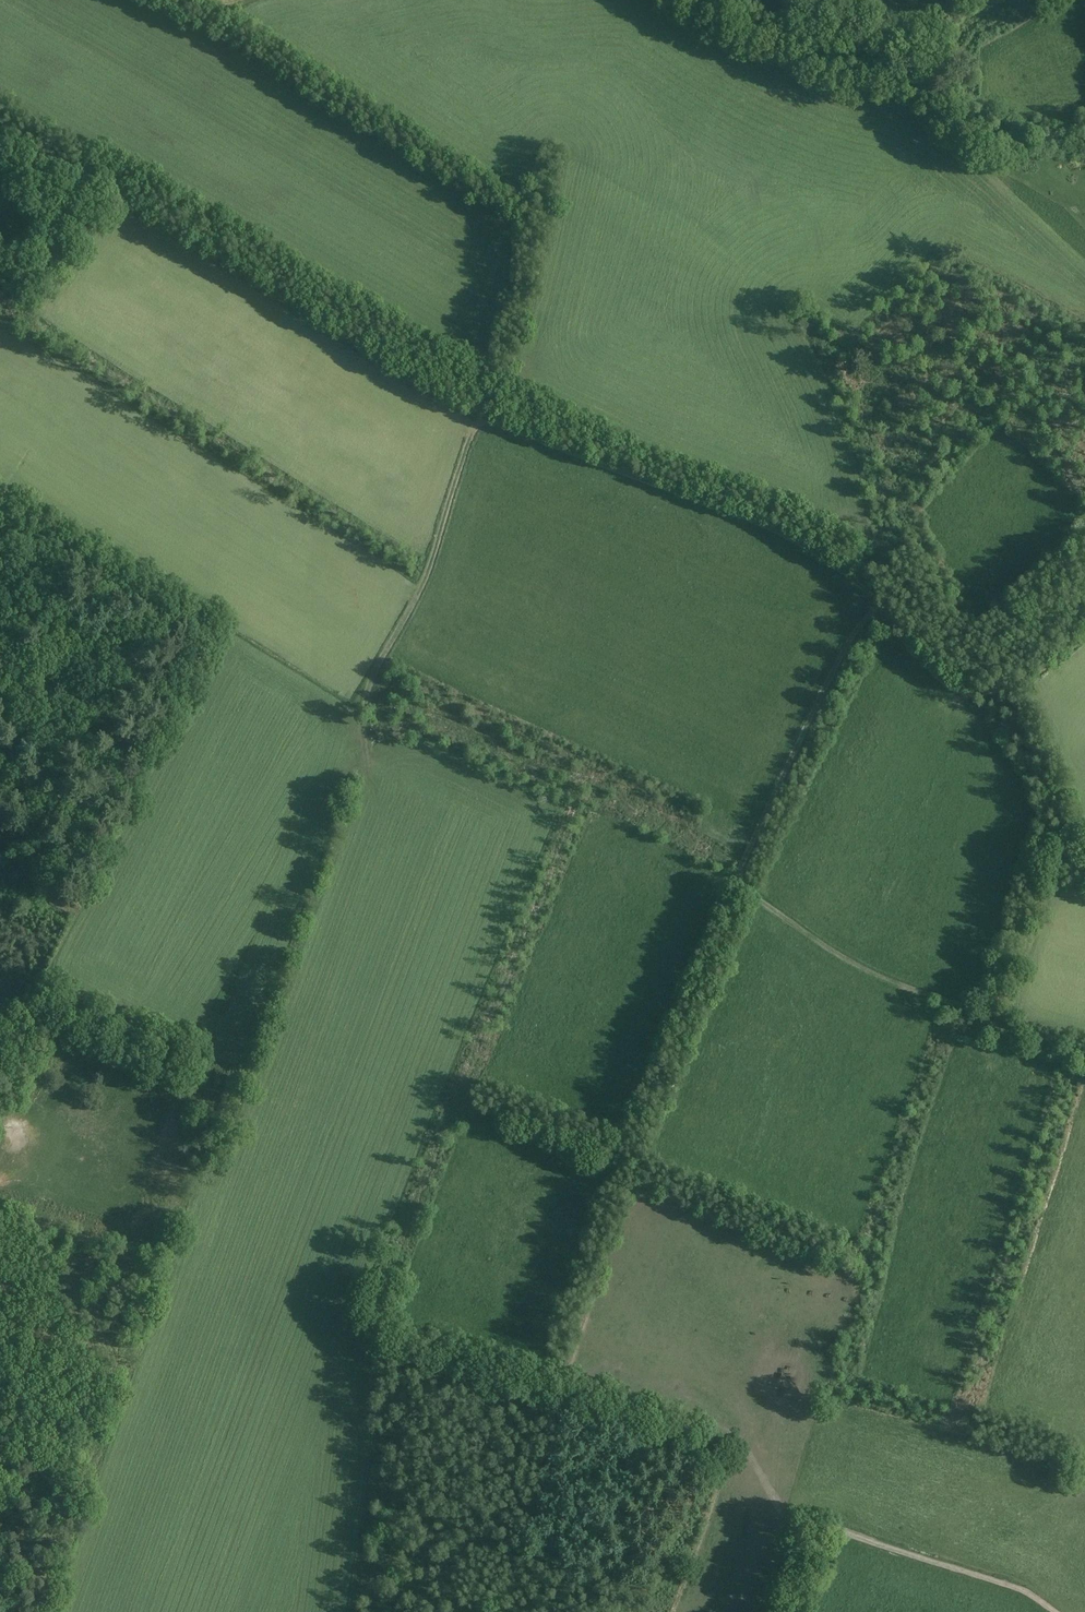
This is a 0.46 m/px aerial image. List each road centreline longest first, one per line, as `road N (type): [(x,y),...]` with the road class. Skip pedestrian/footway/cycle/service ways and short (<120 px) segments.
road 1 (track): [(367,743),(366,685),(419,588),(478,413),(73,170),(0,135)]
road 2 (track): [(512,378),(478,413),(802,539),(841,567),(941,674),(966,690),(1020,680),(1084,631)]
road 3 (track): [(879,603),(843,640),(737,870),(836,951),(964,1002),(990,1032),(990,1044)]
road 4 (track): [(799,1519),(1017,1586),(1053,1611)]

